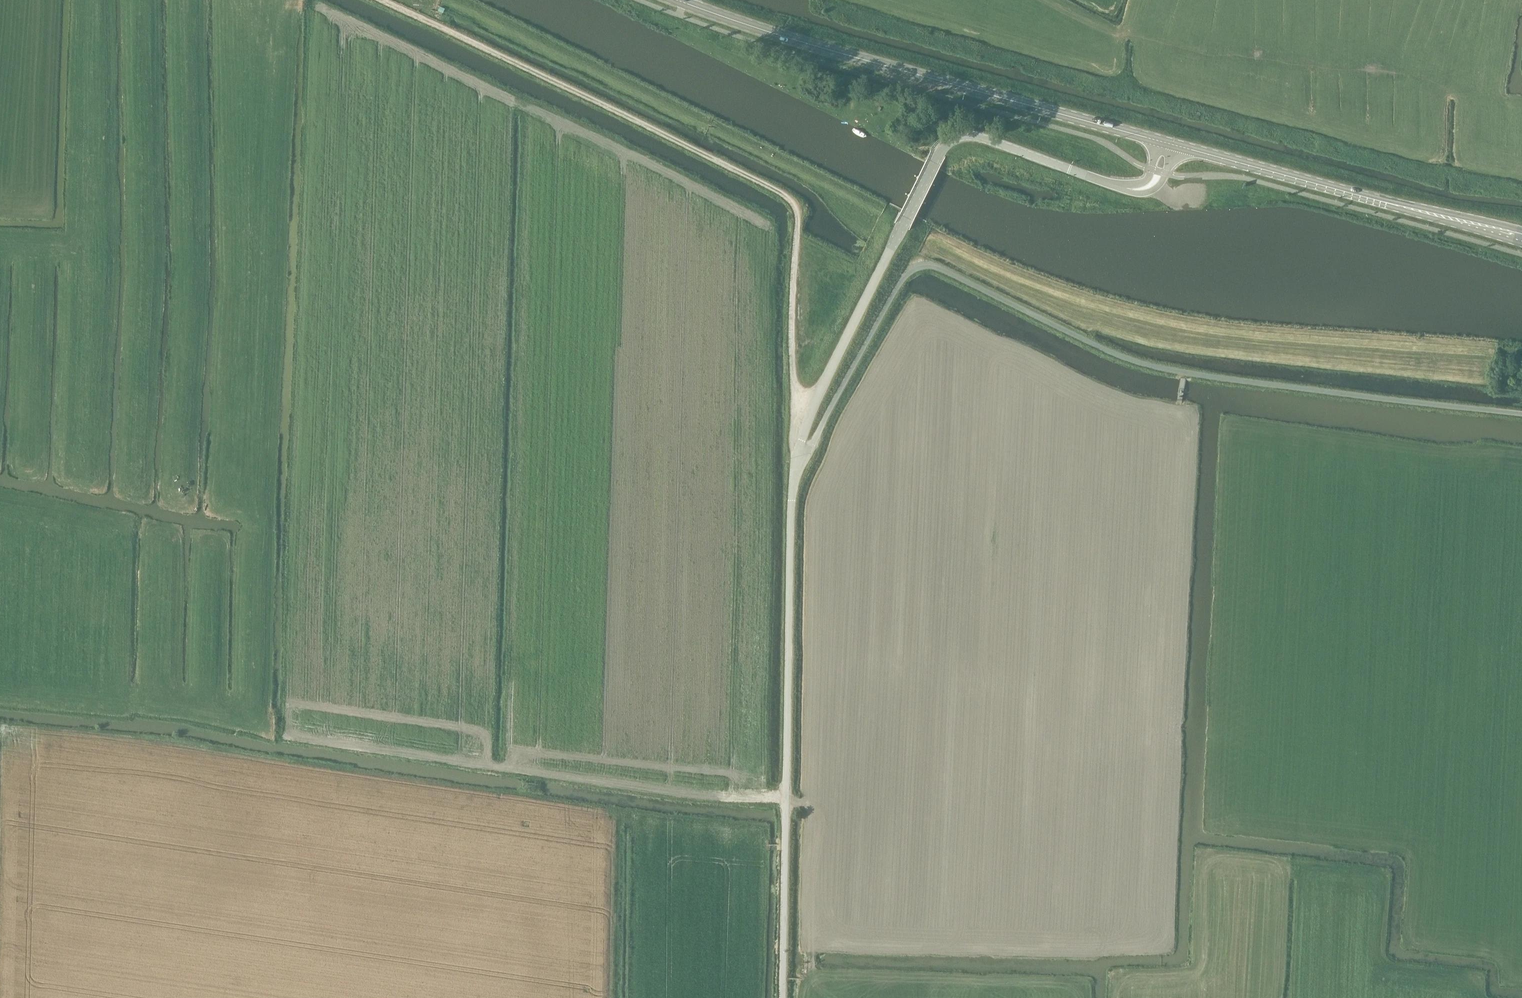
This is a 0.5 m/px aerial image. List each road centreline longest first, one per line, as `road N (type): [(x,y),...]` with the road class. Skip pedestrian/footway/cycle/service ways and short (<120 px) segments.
road 1 (unclassified): [(794,478),(904,277),(924,265),(1152,367),(1521,411)]
road 2 (track): [(388,0),(793,202),(796,443)]
road 3 (unclassified): [(794,478),(811,401),(942,146),(959,137),(983,138),(1143,188),(1155,180),(1168,144)]
road 4 (unclassified): [(782,997),(794,478)]
road 5 (primary): [(1168,144),(813,46),(680,0)]
road 6 (primary): [(1521,238),(1168,144)]

